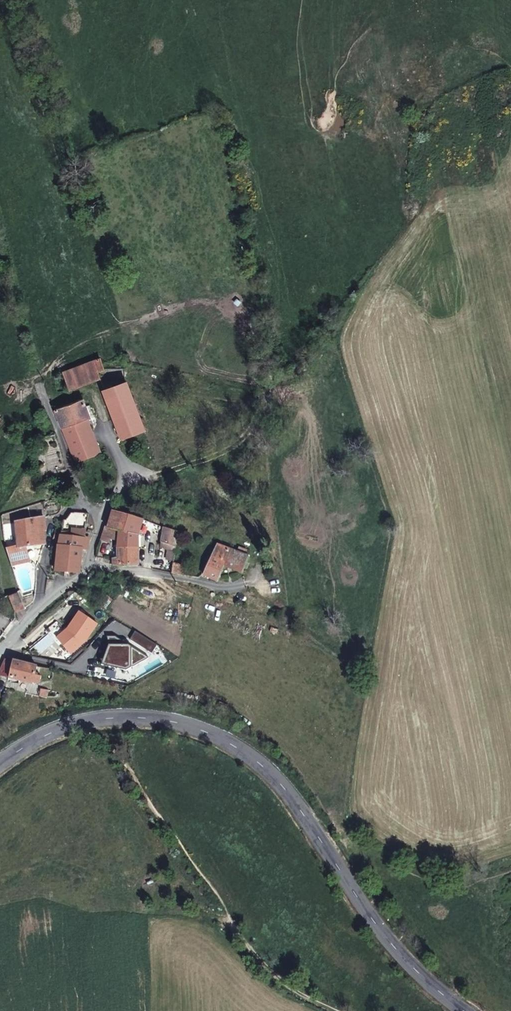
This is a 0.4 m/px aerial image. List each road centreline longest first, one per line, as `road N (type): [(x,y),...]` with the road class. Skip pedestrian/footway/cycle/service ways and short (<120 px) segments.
road 1 (tertiary): [(3,770),(90,724),(176,731),(267,771),(383,941),(462,1010)]
road 2 (residential): [(93,566),(247,583)]
road 3 (residential): [(93,566),(109,500),(127,471),(109,437)]
road 4 (residential): [(0,652),(93,566)]

